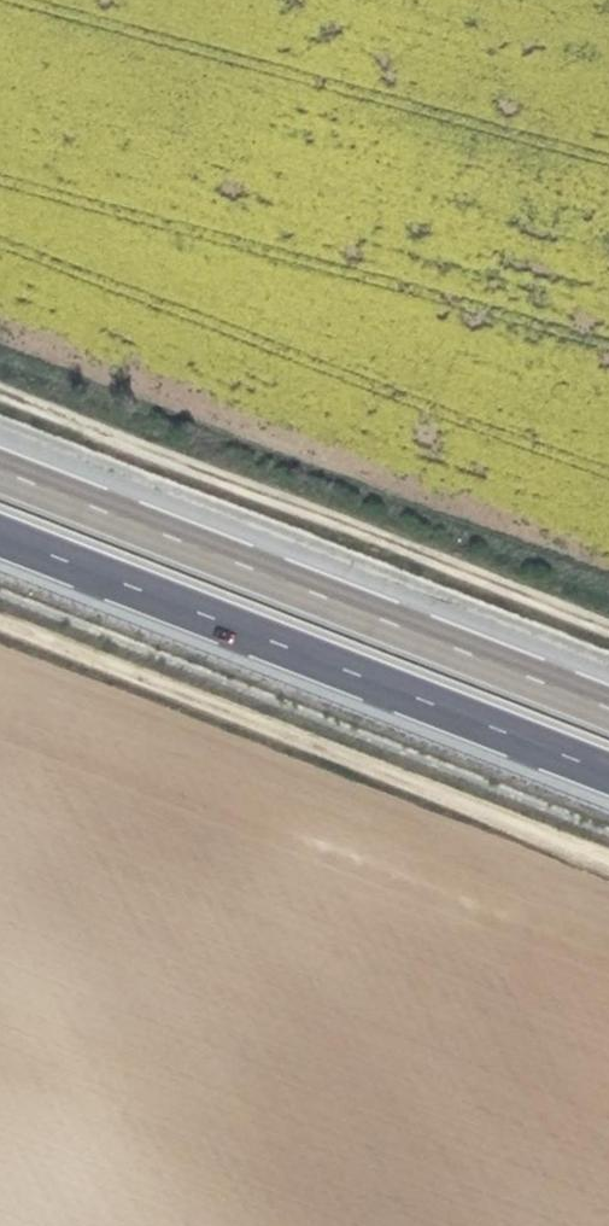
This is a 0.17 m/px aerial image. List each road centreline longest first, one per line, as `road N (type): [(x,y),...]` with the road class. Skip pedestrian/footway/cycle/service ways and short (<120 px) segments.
road 1 (primary): [(0,536),(608,774)]
road 2 (primary): [(608,708),(0,470)]
road 3 (track): [(0,386),(608,624)]
road 4 (track): [(608,863),(0,626)]

